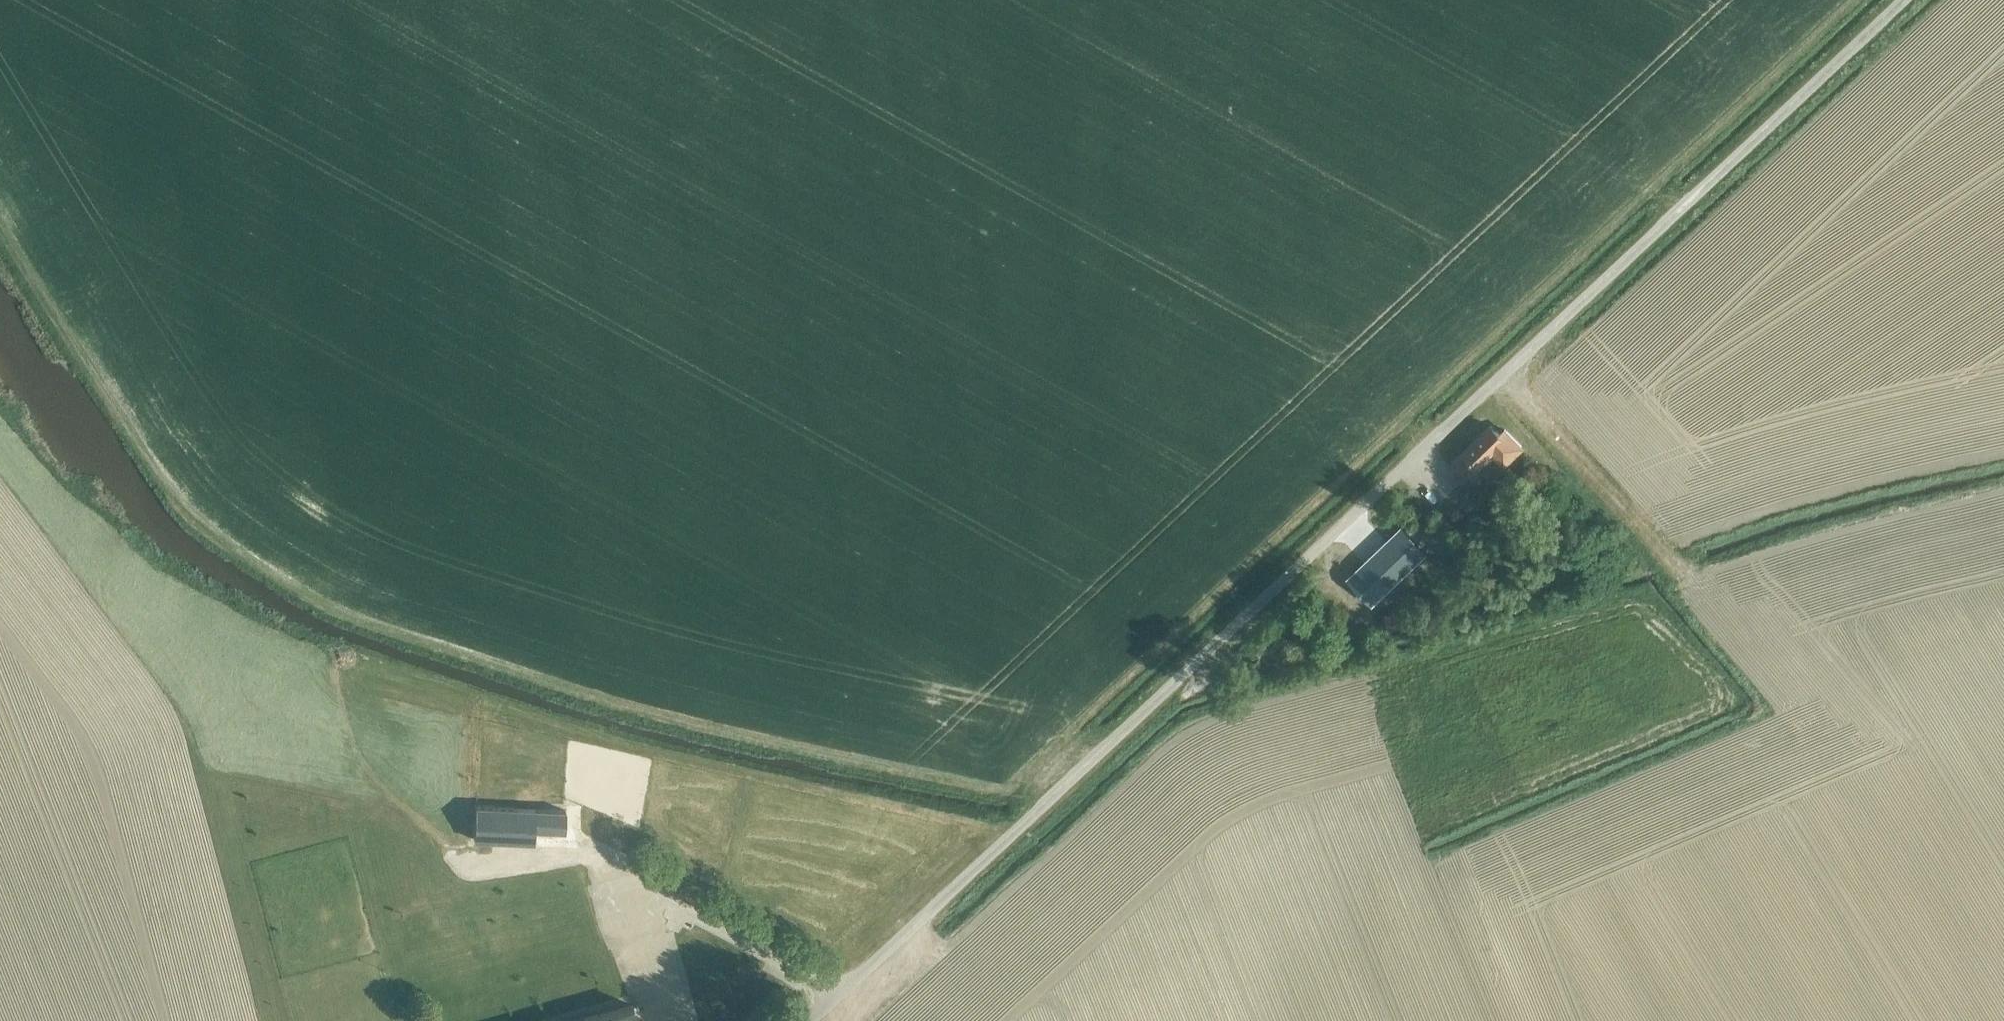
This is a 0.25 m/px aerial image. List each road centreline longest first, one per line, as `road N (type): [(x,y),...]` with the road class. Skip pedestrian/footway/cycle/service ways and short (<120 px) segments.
road 1 (unclassified): [(808,1020),(1903,0)]

